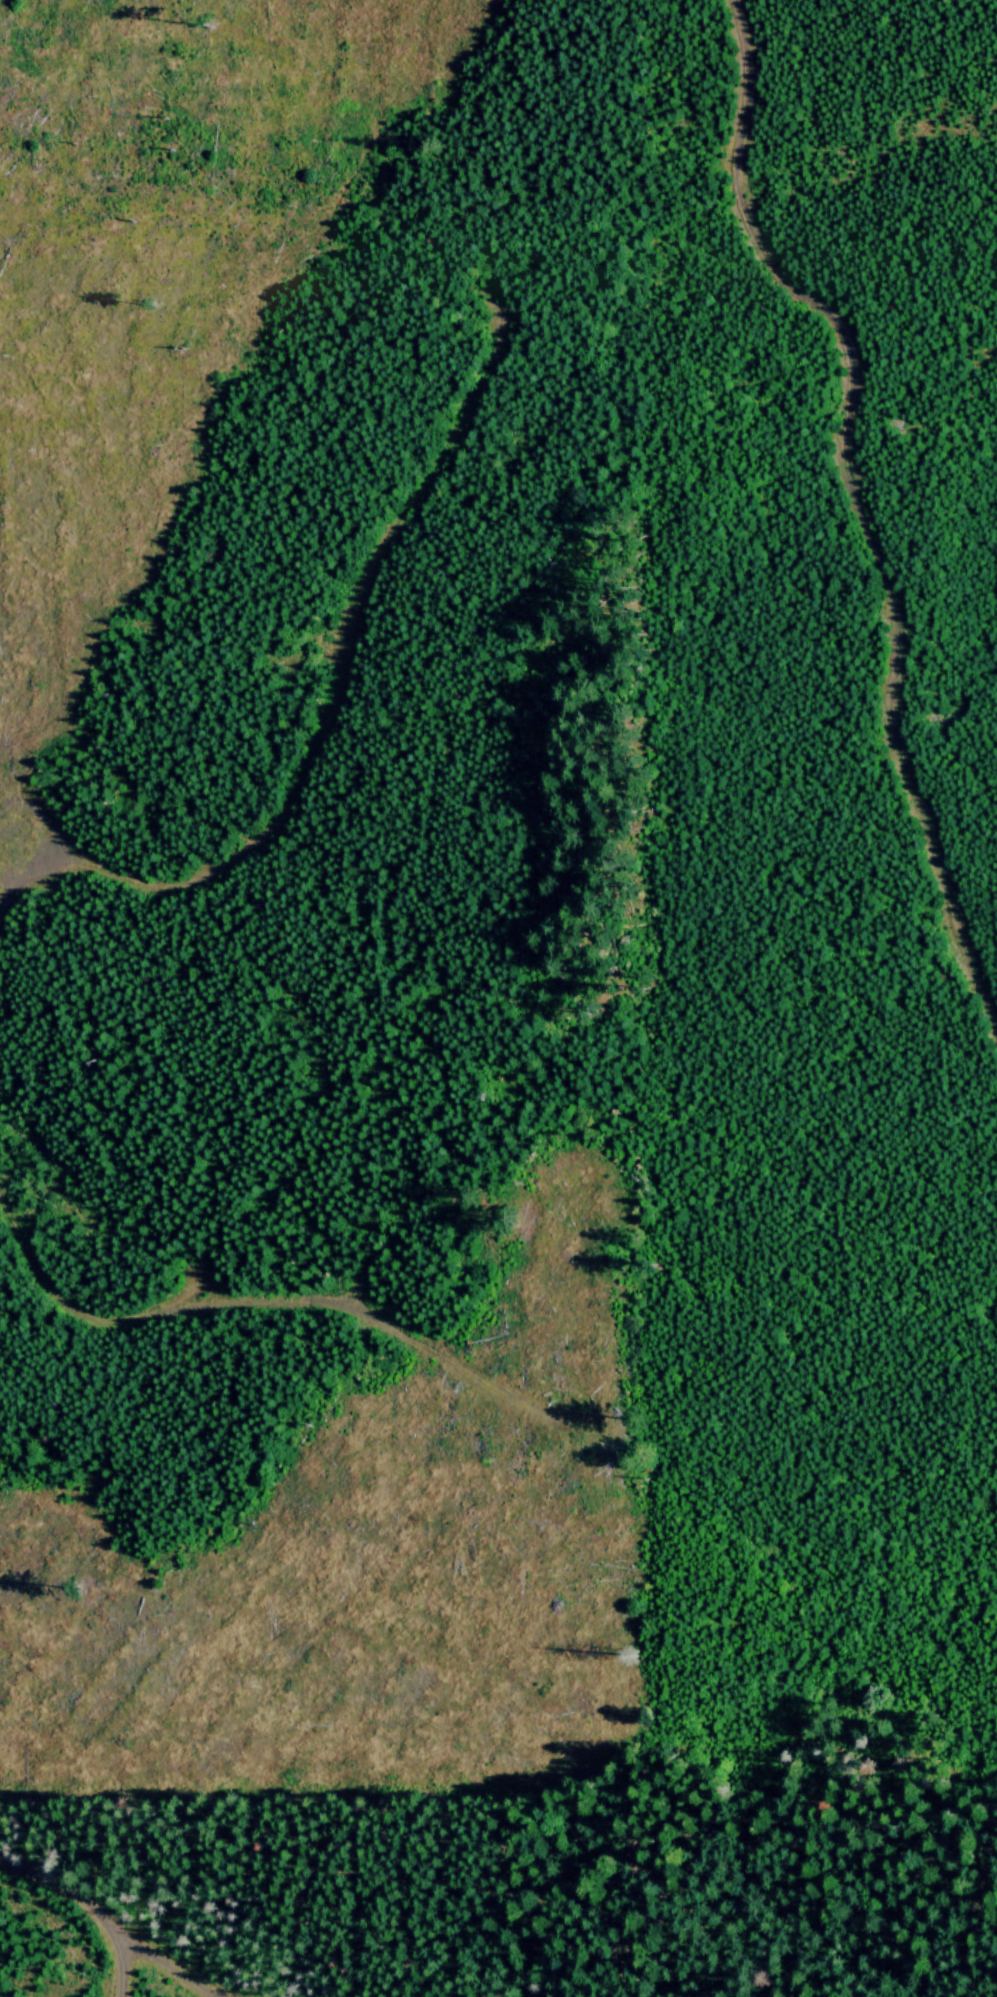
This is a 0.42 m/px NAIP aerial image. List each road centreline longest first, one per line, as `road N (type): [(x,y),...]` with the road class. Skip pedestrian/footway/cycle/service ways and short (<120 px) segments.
road 1 (track): [(996,1039),(960,951),(886,711),(892,624),(840,469),(848,367),(841,334),(825,311),(773,273),(732,185),(744,74),(730,0)]
road 2 (track): [(0,906),(29,849),(140,872),(222,862),(303,809),(319,701),(407,509),(527,325),(485,266)]
road 3 (track): [(0,1219),(54,1302),(98,1318),(215,1298)]
road 4 (track): [(0,1830),(57,1867),(136,1961)]

